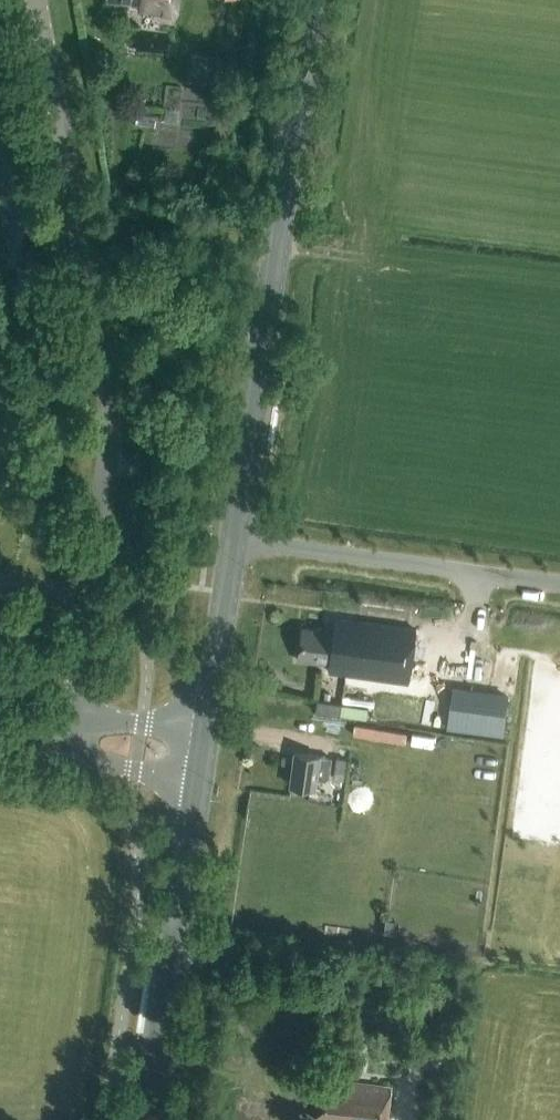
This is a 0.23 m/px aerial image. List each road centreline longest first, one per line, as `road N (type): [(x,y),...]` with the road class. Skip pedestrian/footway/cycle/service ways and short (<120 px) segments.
road 1 (unclassified): [(69,732),(113,462),(112,405),(34,0)]
road 2 (secondary): [(203,731),(313,0)]
road 3 (track): [(559,584),(232,539)]
road 4 (secondary): [(147,1119),(194,793)]
road 5 (unclassified): [(69,732),(133,775),(194,793)]
road 6 (unclassified): [(203,731),(140,724),(69,732)]

